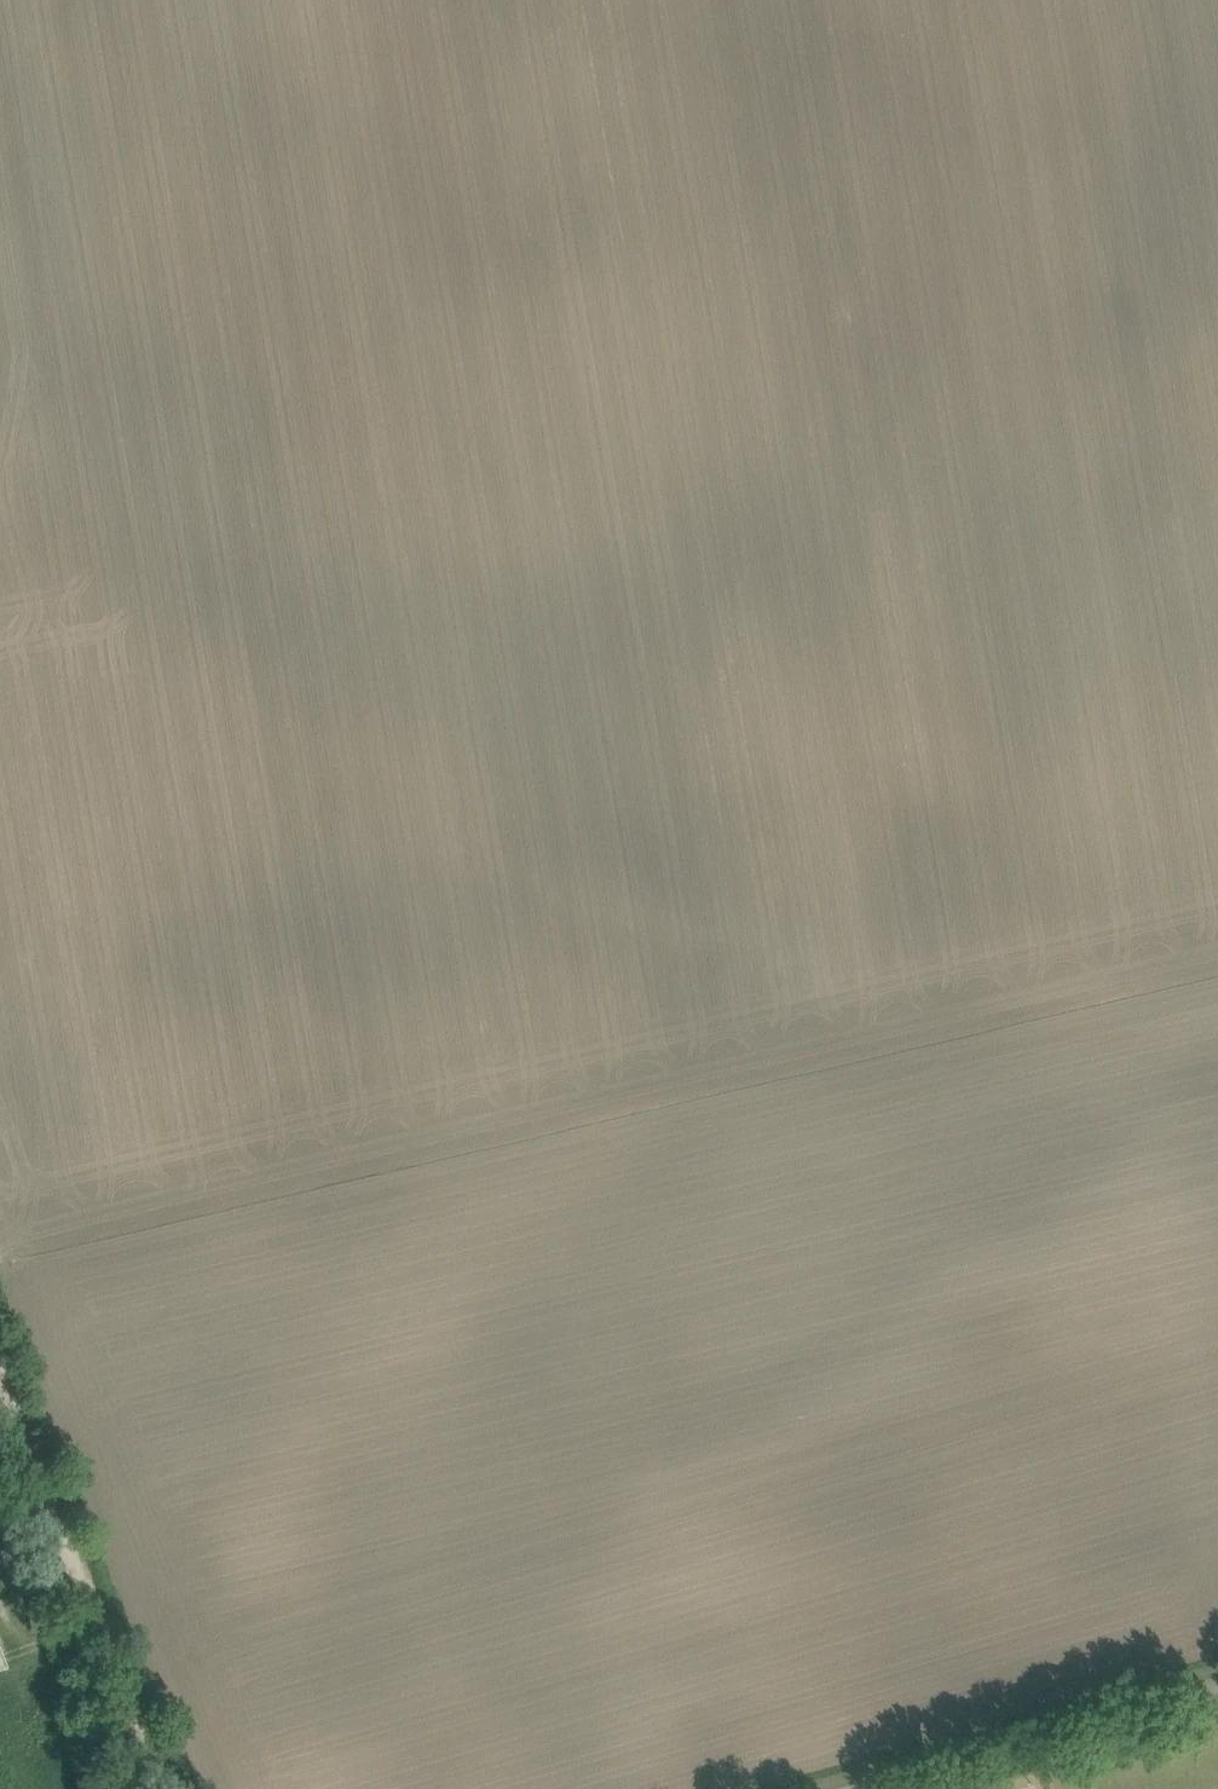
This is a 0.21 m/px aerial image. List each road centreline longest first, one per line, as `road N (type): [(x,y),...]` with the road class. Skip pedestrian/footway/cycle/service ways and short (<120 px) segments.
road 1 (track): [(0,1330),(176,1788)]
road 2 (unclassified): [(860,1788),(1217,1684)]

